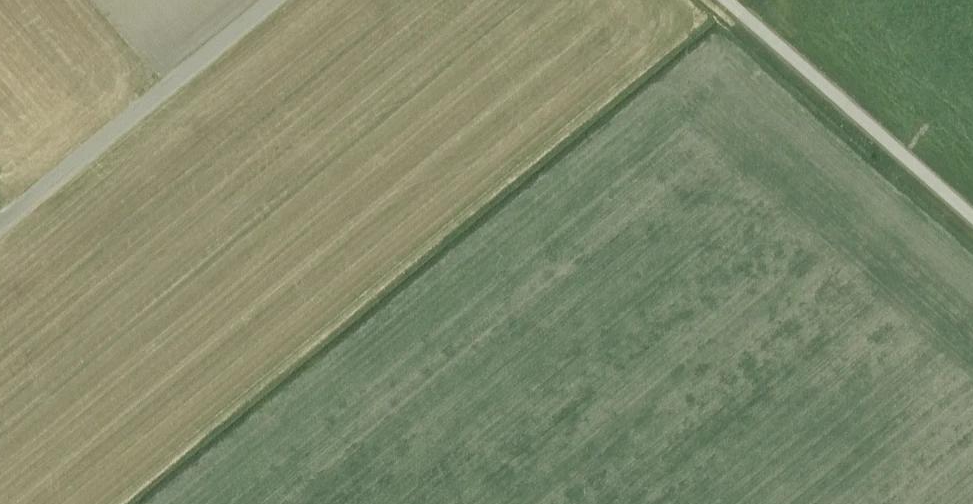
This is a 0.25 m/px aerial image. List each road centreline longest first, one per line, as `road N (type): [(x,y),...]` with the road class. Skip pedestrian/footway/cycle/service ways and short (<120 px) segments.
road 1 (unclassified): [(0,228),(275,0)]
road 2 (unclassified): [(972,217),(728,0)]

